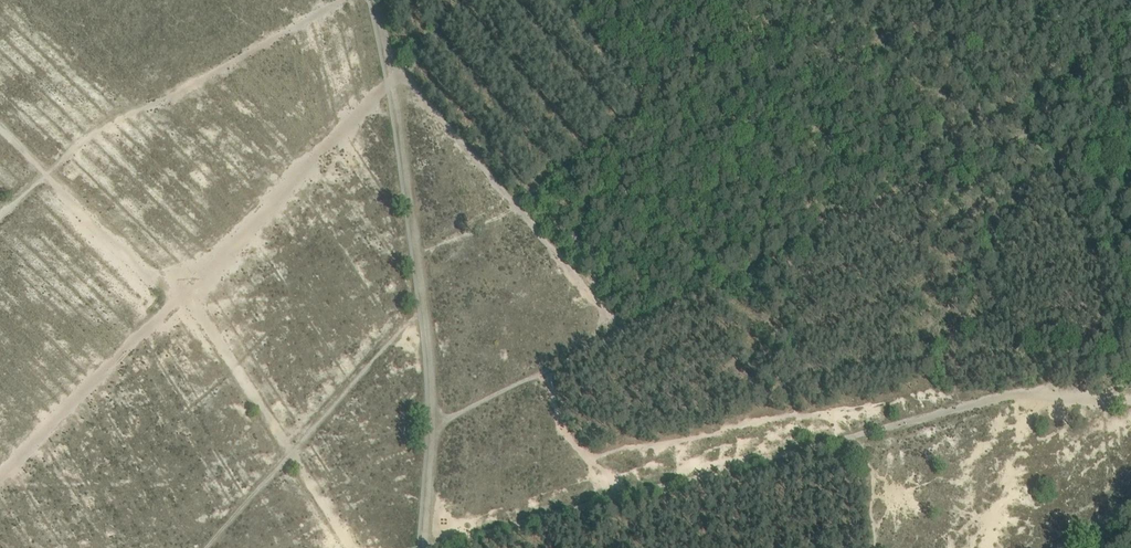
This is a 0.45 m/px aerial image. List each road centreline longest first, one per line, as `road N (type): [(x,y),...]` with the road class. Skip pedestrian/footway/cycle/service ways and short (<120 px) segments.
road 1 (track): [(394,79),(0,472)]
road 2 (track): [(49,172),(106,122),(201,80),(344,0)]
road 3 (track): [(211,547),(425,313)]
road 4 (track): [(425,313),(400,75)]
road 5 (track): [(423,547),(425,313)]

